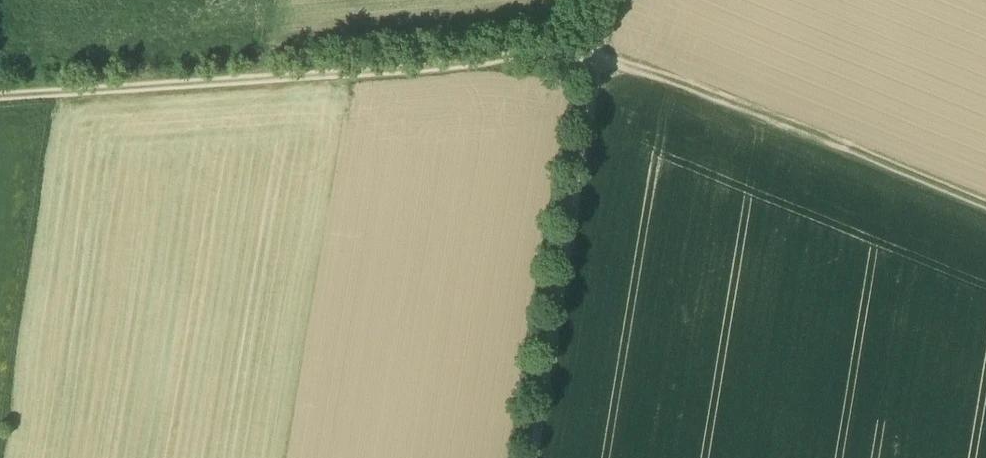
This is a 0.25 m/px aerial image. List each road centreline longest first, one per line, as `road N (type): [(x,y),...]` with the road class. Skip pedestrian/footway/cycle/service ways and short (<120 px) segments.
road 1 (track): [(0,94),(595,57)]
road 2 (track): [(534,457),(595,57)]

